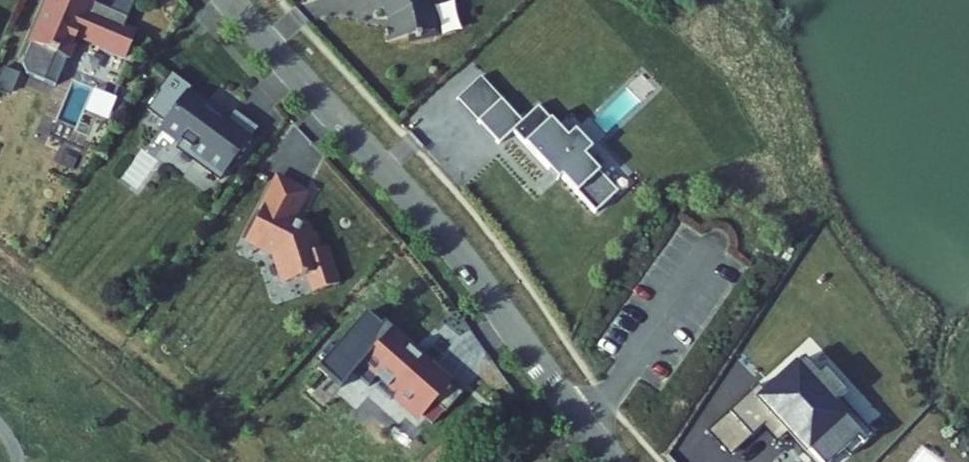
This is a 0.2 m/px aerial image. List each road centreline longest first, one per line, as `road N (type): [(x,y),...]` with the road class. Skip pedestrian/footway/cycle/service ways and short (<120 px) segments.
road 1 (residential): [(613,461),(448,242),(230,0)]

